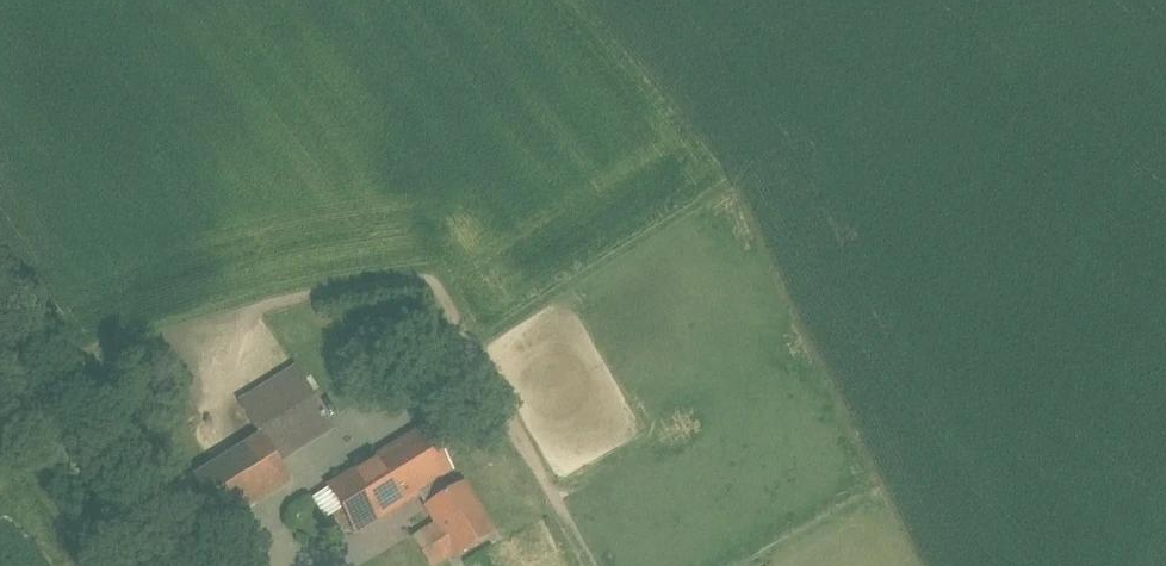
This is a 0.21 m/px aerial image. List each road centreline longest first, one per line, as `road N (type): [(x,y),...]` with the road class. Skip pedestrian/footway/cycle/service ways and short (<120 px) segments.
road 1 (unclassified): [(0,341),(162,565)]

